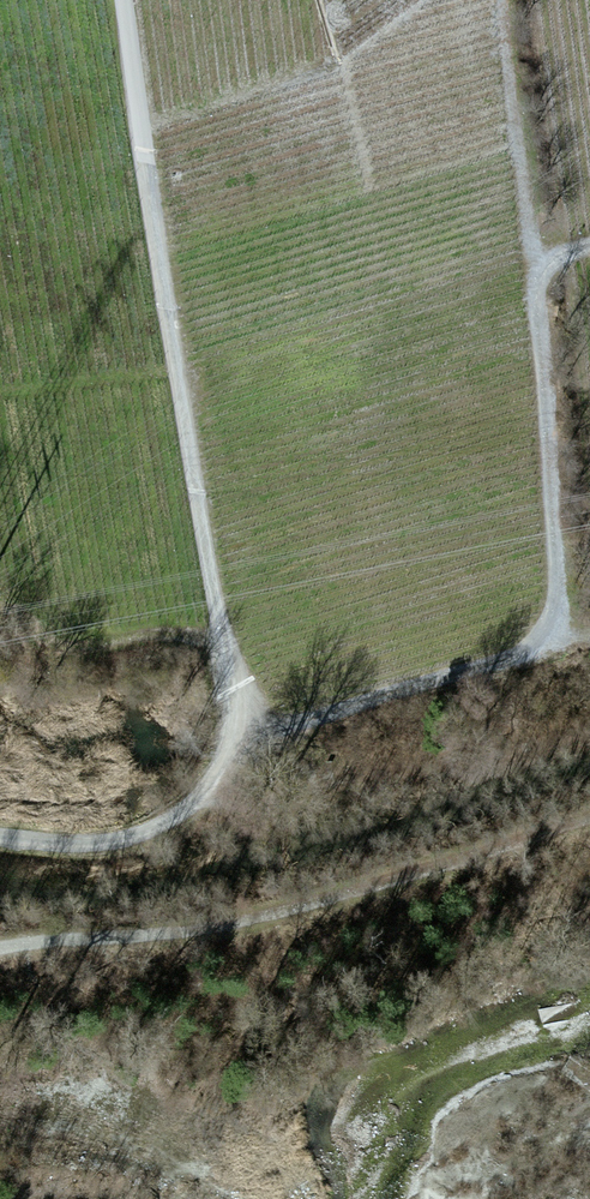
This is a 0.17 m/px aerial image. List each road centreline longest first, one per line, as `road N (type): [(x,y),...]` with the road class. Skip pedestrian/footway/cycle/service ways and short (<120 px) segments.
road 1 (track): [(247,740),(254,719),(222,644),(126,0)]
road 2 (track): [(534,260),(571,648),(247,740)]
road 3 (track): [(165,935),(346,908),(589,825)]
road 4 (track): [(0,843),(133,849),(204,804),(238,766),(247,740)]
road 5 (track): [(133,849),(165,935),(0,962)]

